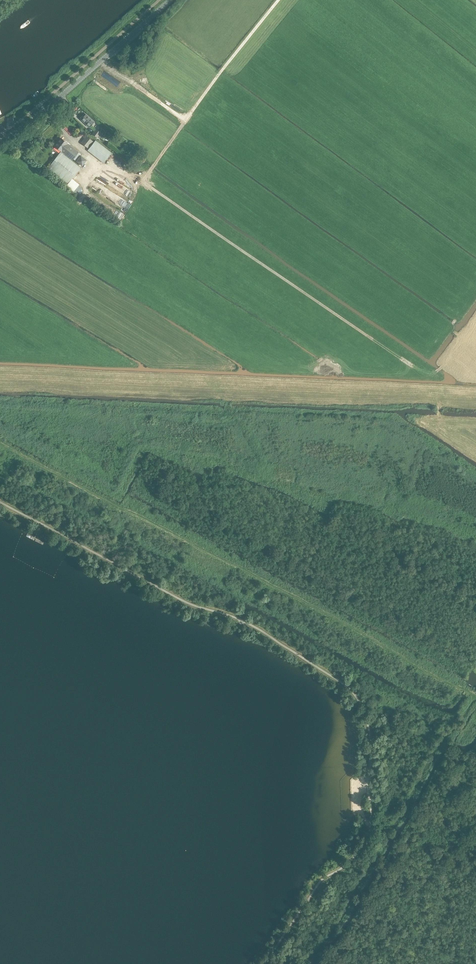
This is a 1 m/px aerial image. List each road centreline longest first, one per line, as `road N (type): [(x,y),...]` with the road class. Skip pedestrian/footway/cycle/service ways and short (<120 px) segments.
road 1 (track): [(475,391),(0,371)]
road 2 (track): [(95,162),(142,181),(433,373),(440,420)]
road 3 (track): [(278,0),(185,120),(102,60)]
road 4 (secondary): [(0,141),(170,0)]

